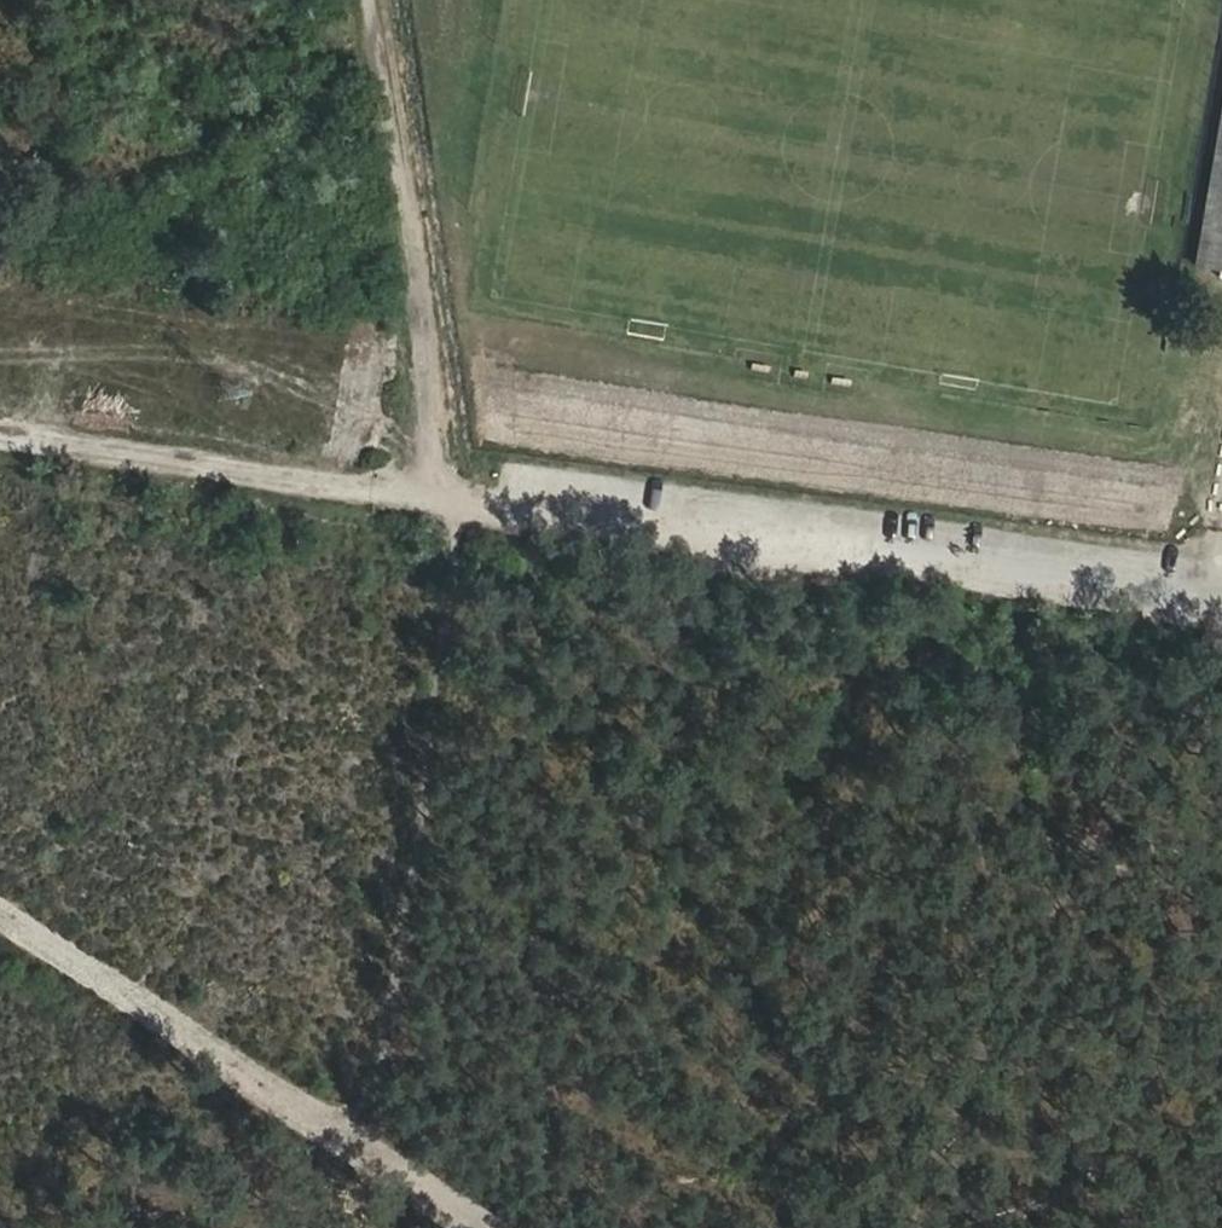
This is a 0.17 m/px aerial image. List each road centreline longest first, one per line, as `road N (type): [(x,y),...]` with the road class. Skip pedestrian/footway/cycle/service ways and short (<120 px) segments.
road 1 (track): [(502,1227),(0,909)]
road 2 (track): [(450,516),(0,444)]

